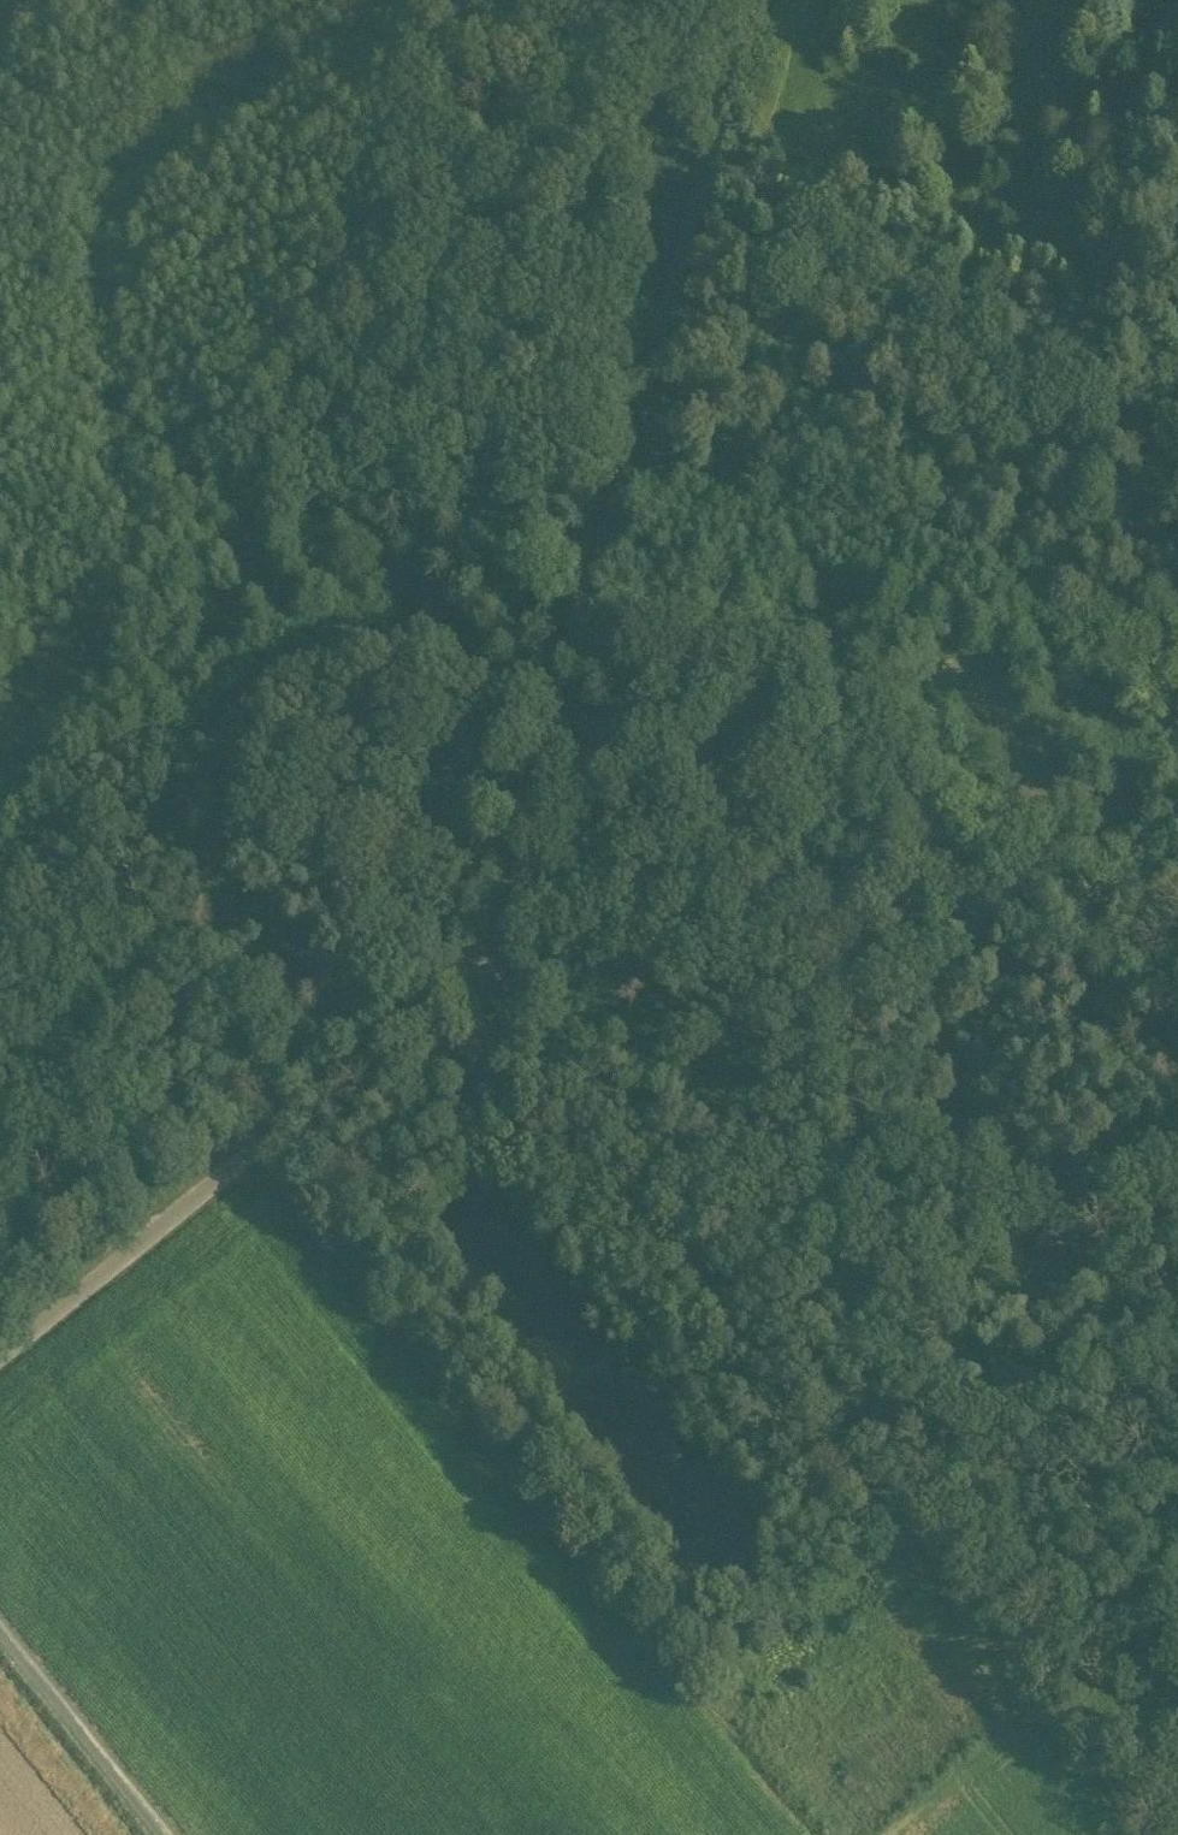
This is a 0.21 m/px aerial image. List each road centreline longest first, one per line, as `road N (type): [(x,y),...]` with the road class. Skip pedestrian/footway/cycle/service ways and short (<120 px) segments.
road 1 (unclassified): [(751,0),(522,858),(495,928),(424,1011),(0,1360)]
road 2 (track): [(495,928),(536,1082),(1136,1834)]
road 3 (track): [(689,229),(1177,532)]
road 4 (track): [(167,1834),(0,1626)]

